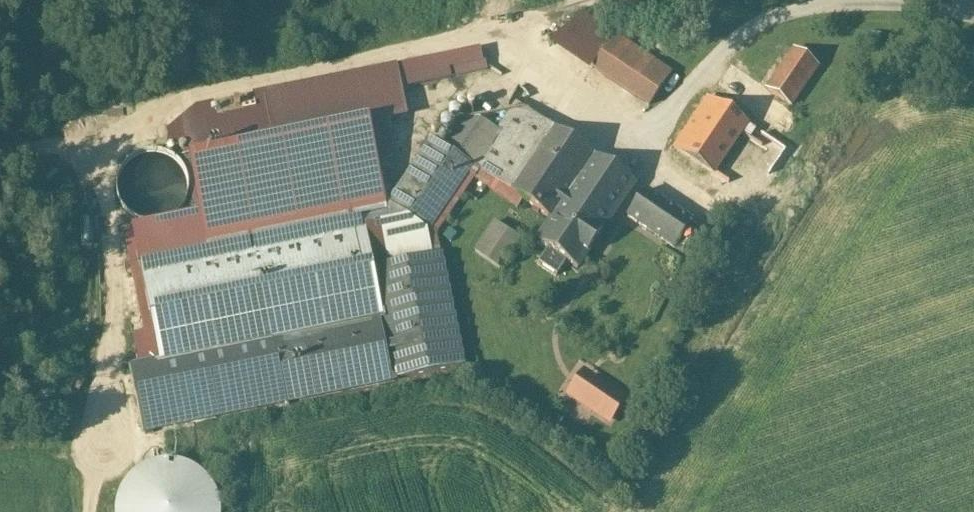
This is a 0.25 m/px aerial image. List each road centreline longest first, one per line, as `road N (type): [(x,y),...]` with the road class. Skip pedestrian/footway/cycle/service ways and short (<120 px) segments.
road 1 (track): [(82,511),(113,309),(90,134),(0,147)]

